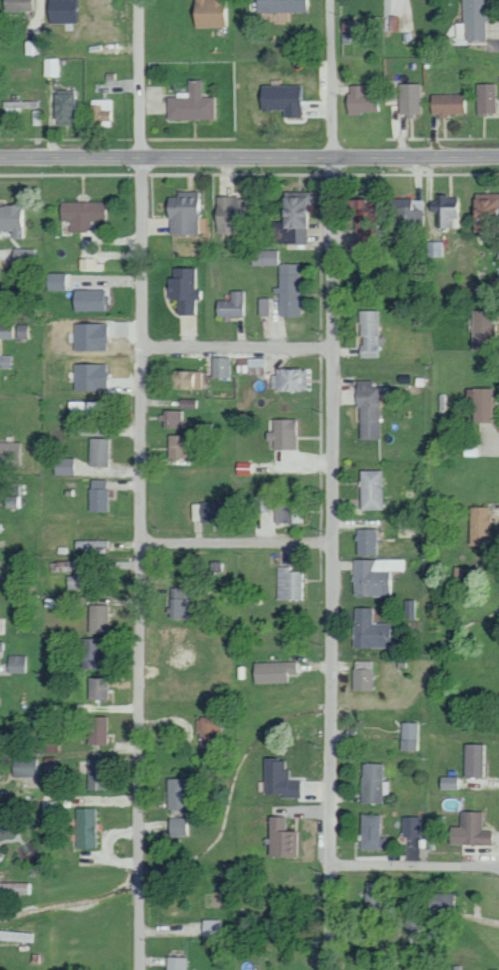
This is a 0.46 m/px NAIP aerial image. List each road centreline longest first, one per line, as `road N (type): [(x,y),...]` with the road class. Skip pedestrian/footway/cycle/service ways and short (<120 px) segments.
road 1 (residential): [(139,969),(141,157)]
road 2 (residential): [(334,969),(334,157)]
road 3 (tertiary): [(498,156),(0,157)]
road 4 (residential): [(140,545),(334,542)]
road 5 (residential): [(141,349),(334,350)]
road 6 (residential): [(498,870),(334,868)]
road 7 (residential): [(403,0),(418,108),(399,156)]
road 8 (residential): [(141,157),(139,0)]
road 9 (residential): [(334,157),(334,0)]
road 10 (residential): [(0,336),(141,349)]

